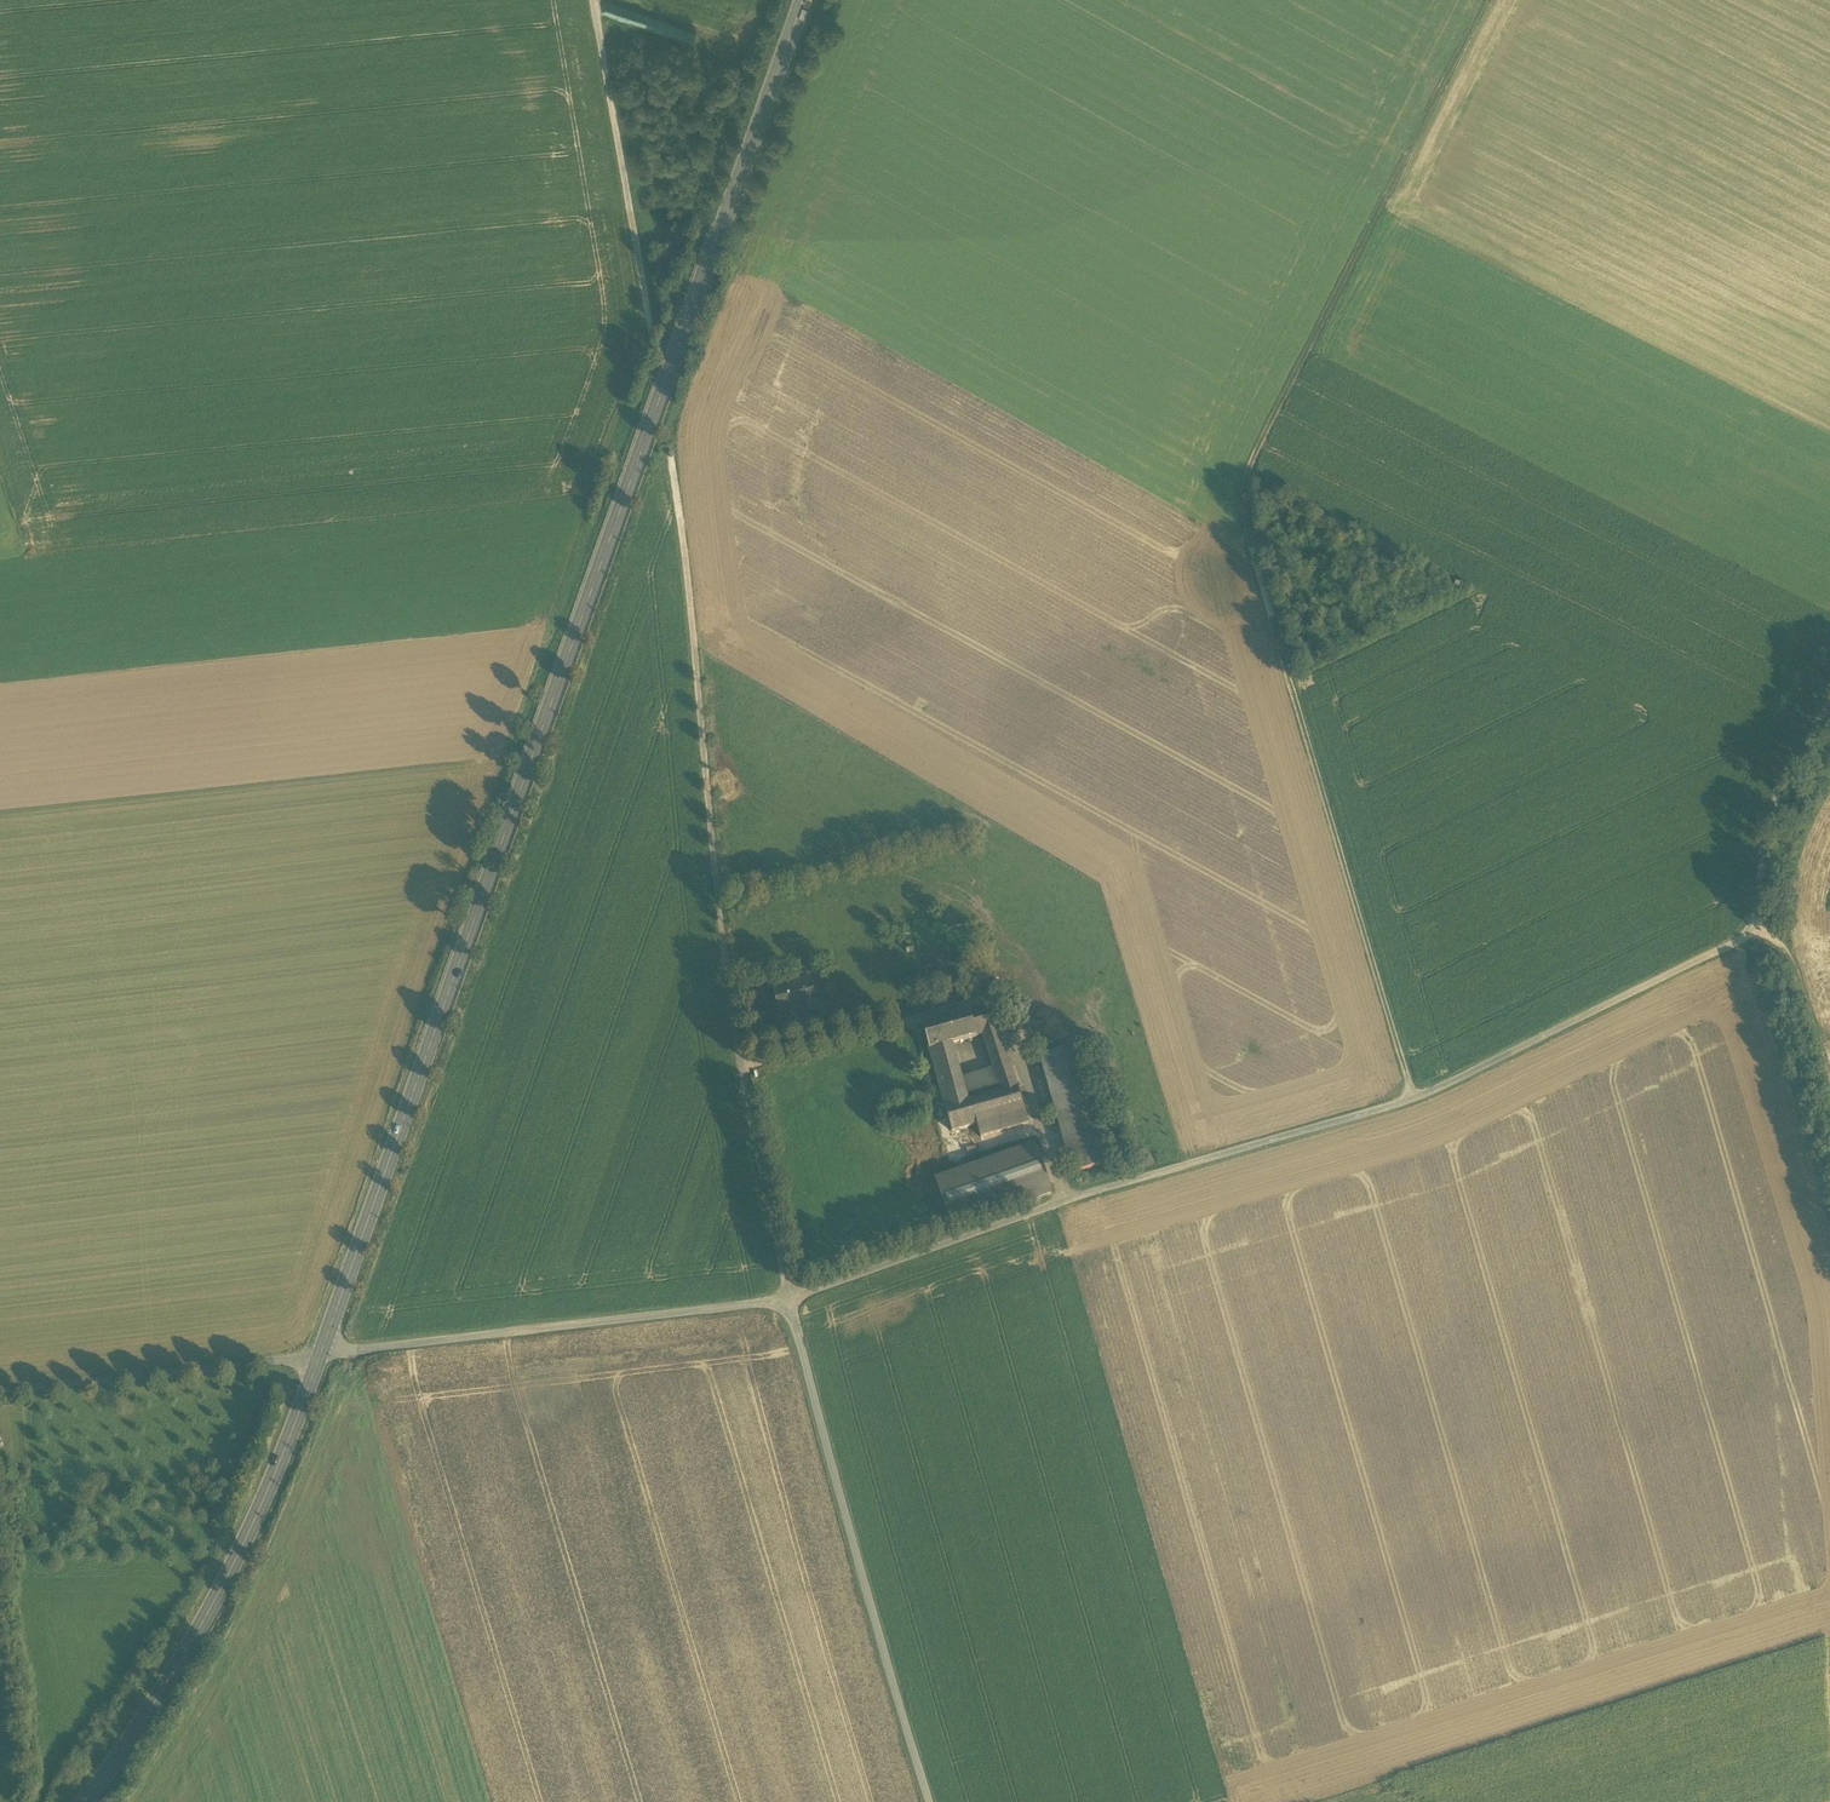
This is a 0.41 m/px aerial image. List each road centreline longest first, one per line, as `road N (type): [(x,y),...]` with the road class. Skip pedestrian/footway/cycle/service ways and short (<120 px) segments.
road 1 (primary): [(802,0),(295,1423),(213,1603),(83,1801)]
road 2 (track): [(1414,1098),(1250,542),(1244,496),(1247,472),(1487,0)]
road 3 (track): [(592,0),(650,331),(513,734)]
road 4 (track): [(1414,1098),(1756,925),(1764,839),(1780,792),(1829,704)]
road 5 (track): [(729,984),(671,457)]
road 6 (unclassified): [(932,1801),(788,1297)]
road 7 (track): [(319,1354),(0,1392)]
road 8 (track): [(1829,1093),(1786,951),(1756,925)]

